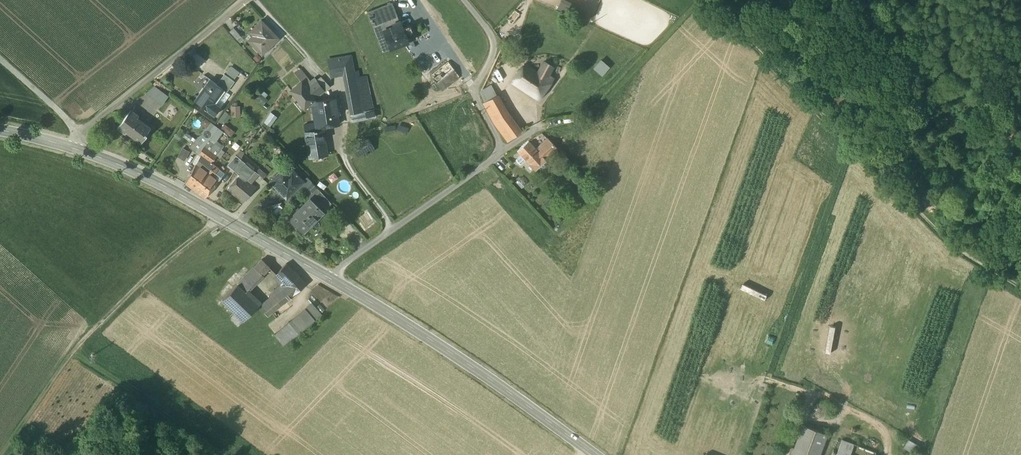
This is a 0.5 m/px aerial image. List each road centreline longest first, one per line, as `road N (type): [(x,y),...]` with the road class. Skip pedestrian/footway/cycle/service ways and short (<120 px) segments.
road 1 (track): [(1020,288),(951,242),(709,0)]
road 2 (residential): [(462,0),(496,50),(472,94),(503,151),(330,279)]
road 3 (secondary): [(597,454),(453,351),(330,279)]
road 4 (secondary): [(330,279),(131,169),(75,148)]
road 5 (track): [(503,151),(535,130),(599,117),(710,2)]
road 6 (residential): [(75,148),(79,130),(246,0)]
road 7 (track): [(81,354),(222,218)]
road 8 (track): [(81,354),(212,454)]
road 9 (track): [(10,454),(81,354)]

